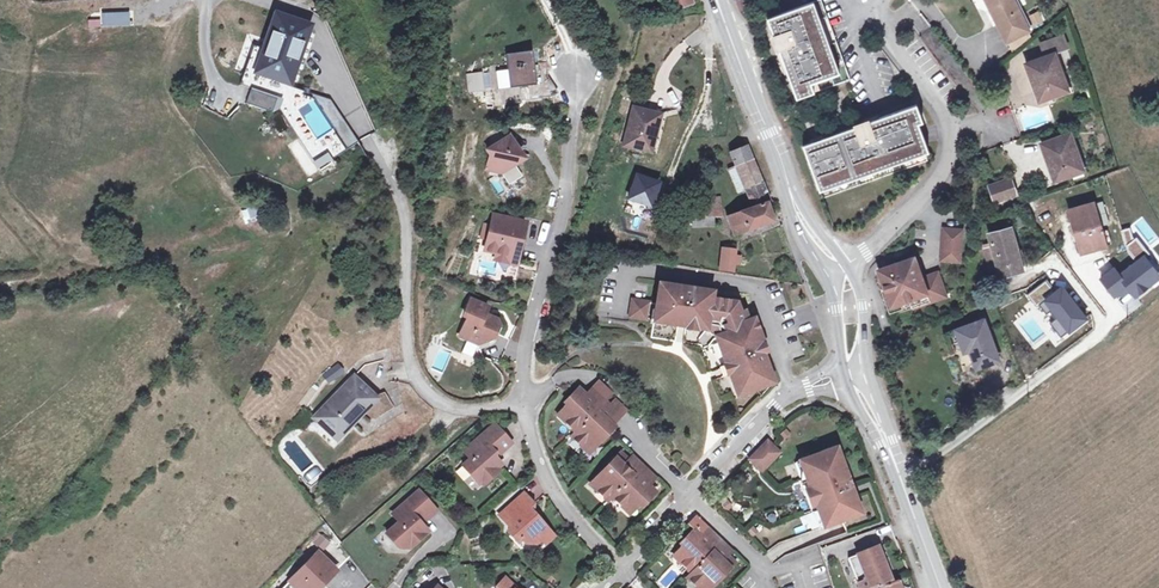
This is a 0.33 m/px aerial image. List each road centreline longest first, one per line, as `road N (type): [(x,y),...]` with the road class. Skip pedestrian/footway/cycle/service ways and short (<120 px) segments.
road 1 (residential): [(370,136),(404,213),(405,336),(419,387),(453,411),(524,403)]
road 2 (residential): [(524,403),(523,362),(568,187),(579,74)]
road 3 (residential): [(845,262),(867,251),(951,152),(936,108),(884,29),(875,0)]
road 4 (secondary): [(716,0),(792,200)]
road 5 (residential): [(845,372),(806,384),(691,493)]
road 6 (residential): [(618,566),(543,476),(524,403)]
road 7 (secondary): [(886,444),(941,587)]

